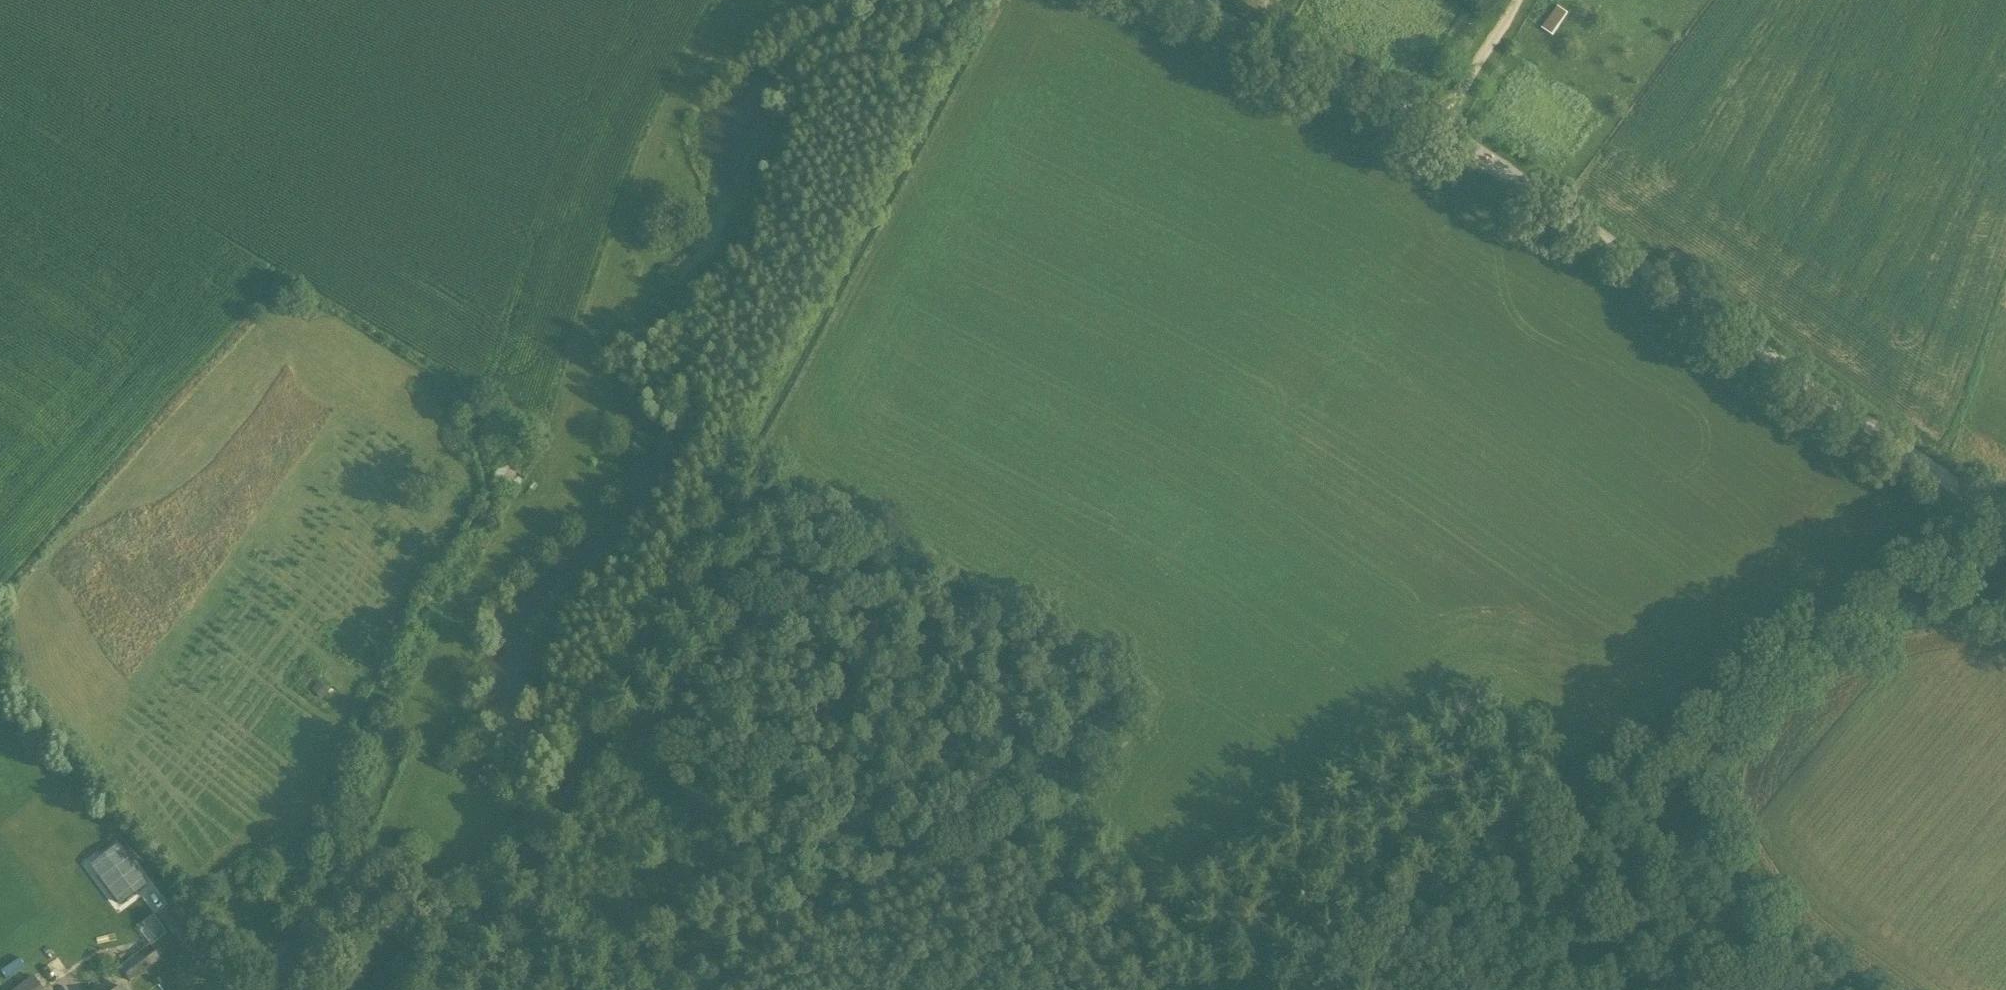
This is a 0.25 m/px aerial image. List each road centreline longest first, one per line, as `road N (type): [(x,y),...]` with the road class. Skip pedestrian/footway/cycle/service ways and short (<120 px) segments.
road 1 (unclassified): [(2005,517),(1565,206),(1442,132),(1184,0)]

